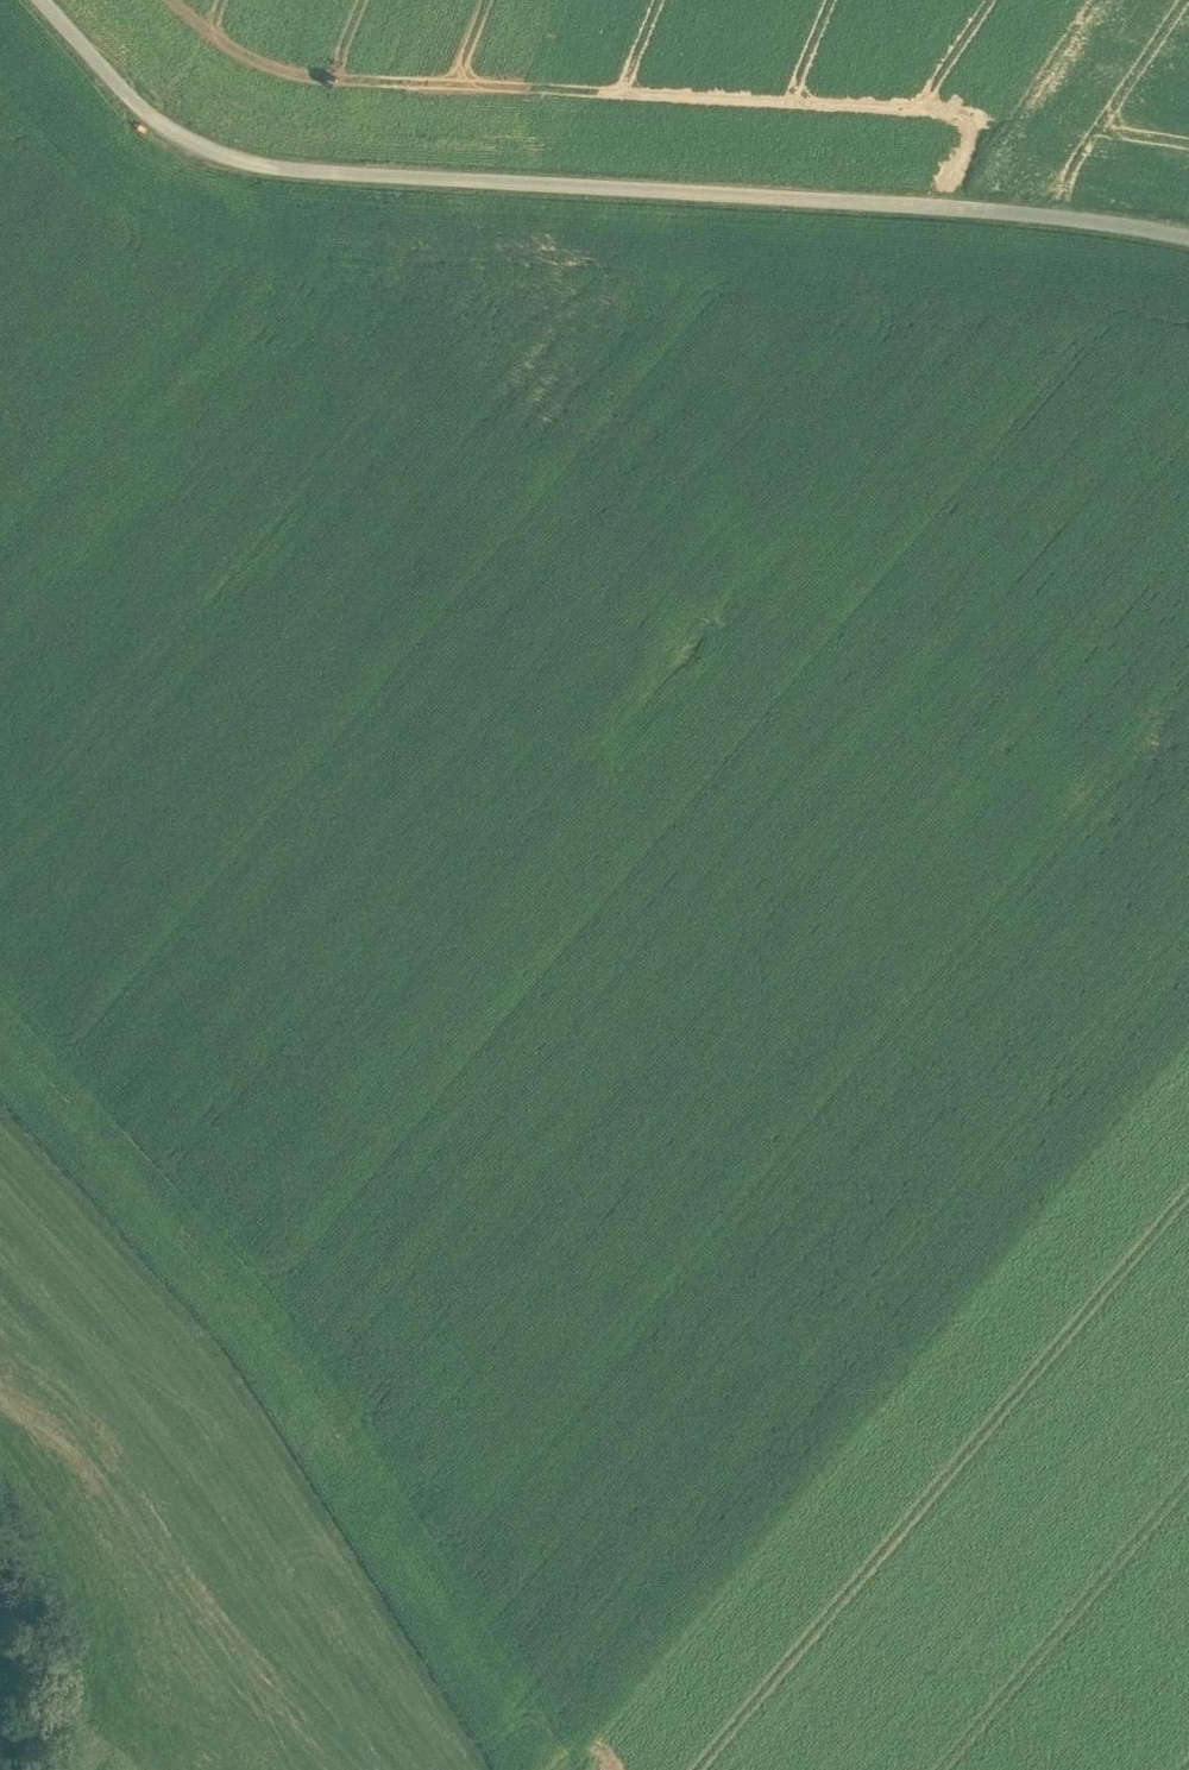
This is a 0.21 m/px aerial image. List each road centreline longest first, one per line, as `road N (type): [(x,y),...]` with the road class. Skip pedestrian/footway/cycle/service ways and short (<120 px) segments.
road 1 (unclassified): [(1188,230),(1158,217),(248,163),(95,60),(40,0)]

